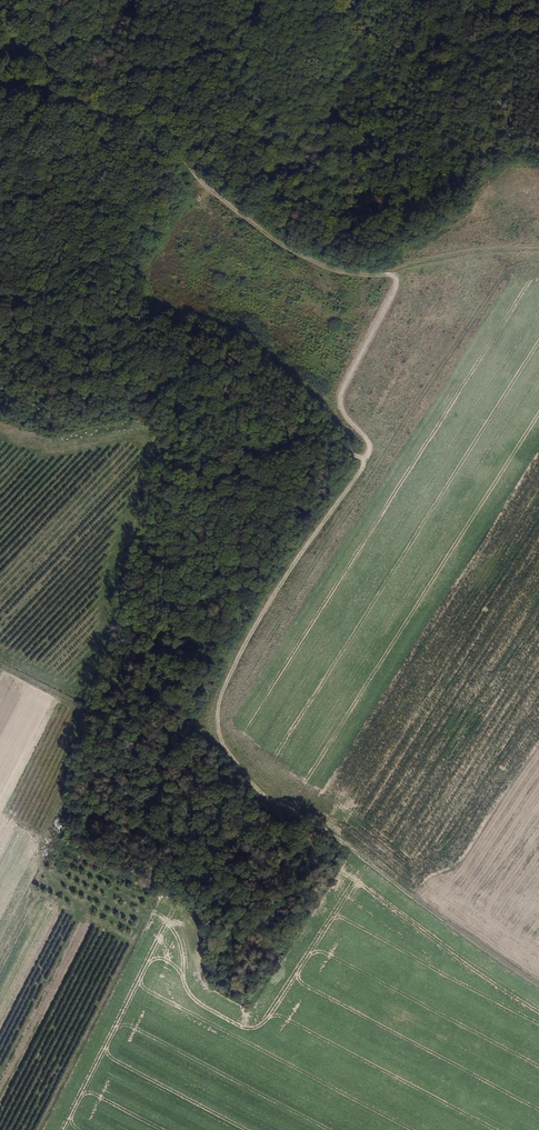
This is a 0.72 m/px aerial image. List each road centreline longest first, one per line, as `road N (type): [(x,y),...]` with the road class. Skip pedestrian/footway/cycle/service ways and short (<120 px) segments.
road 1 (track): [(392,276),(335,401),(336,414),(363,437),(367,465),(235,681),(223,727),(245,768),(538,984)]
road 2 (track): [(538,258),(484,259),(364,280),(330,271),(287,252),(147,134),(24,83),(0,89)]

